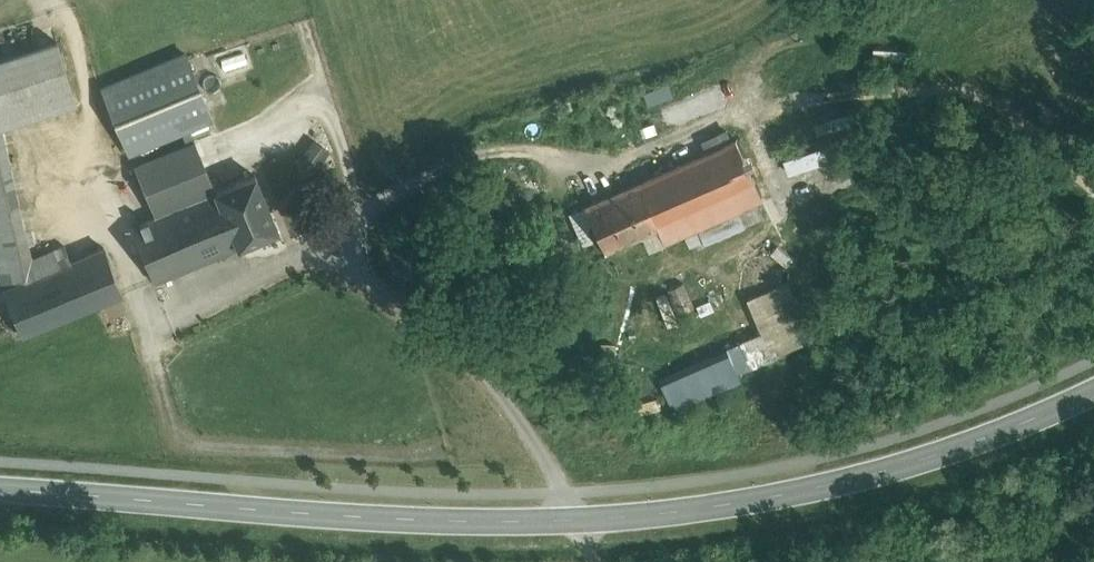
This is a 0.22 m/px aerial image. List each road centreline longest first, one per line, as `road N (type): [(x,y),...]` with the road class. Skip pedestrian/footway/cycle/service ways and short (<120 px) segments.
road 1 (tertiary): [(0,490),(329,518),(577,524),(719,509),(846,483),(1004,433),(1093,390)]

